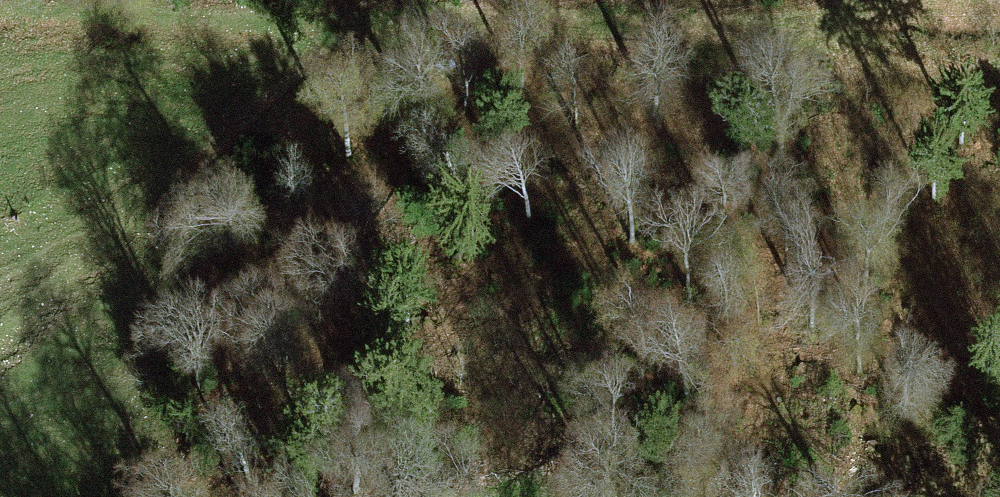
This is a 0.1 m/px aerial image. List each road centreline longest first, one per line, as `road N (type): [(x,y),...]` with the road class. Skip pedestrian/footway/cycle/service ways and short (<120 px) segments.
road 1 (track): [(999,17),(197,29),(0,15)]
road 2 (track): [(419,25),(335,43),(277,73),(0,345)]
road 3 (track): [(778,21),(999,69)]

